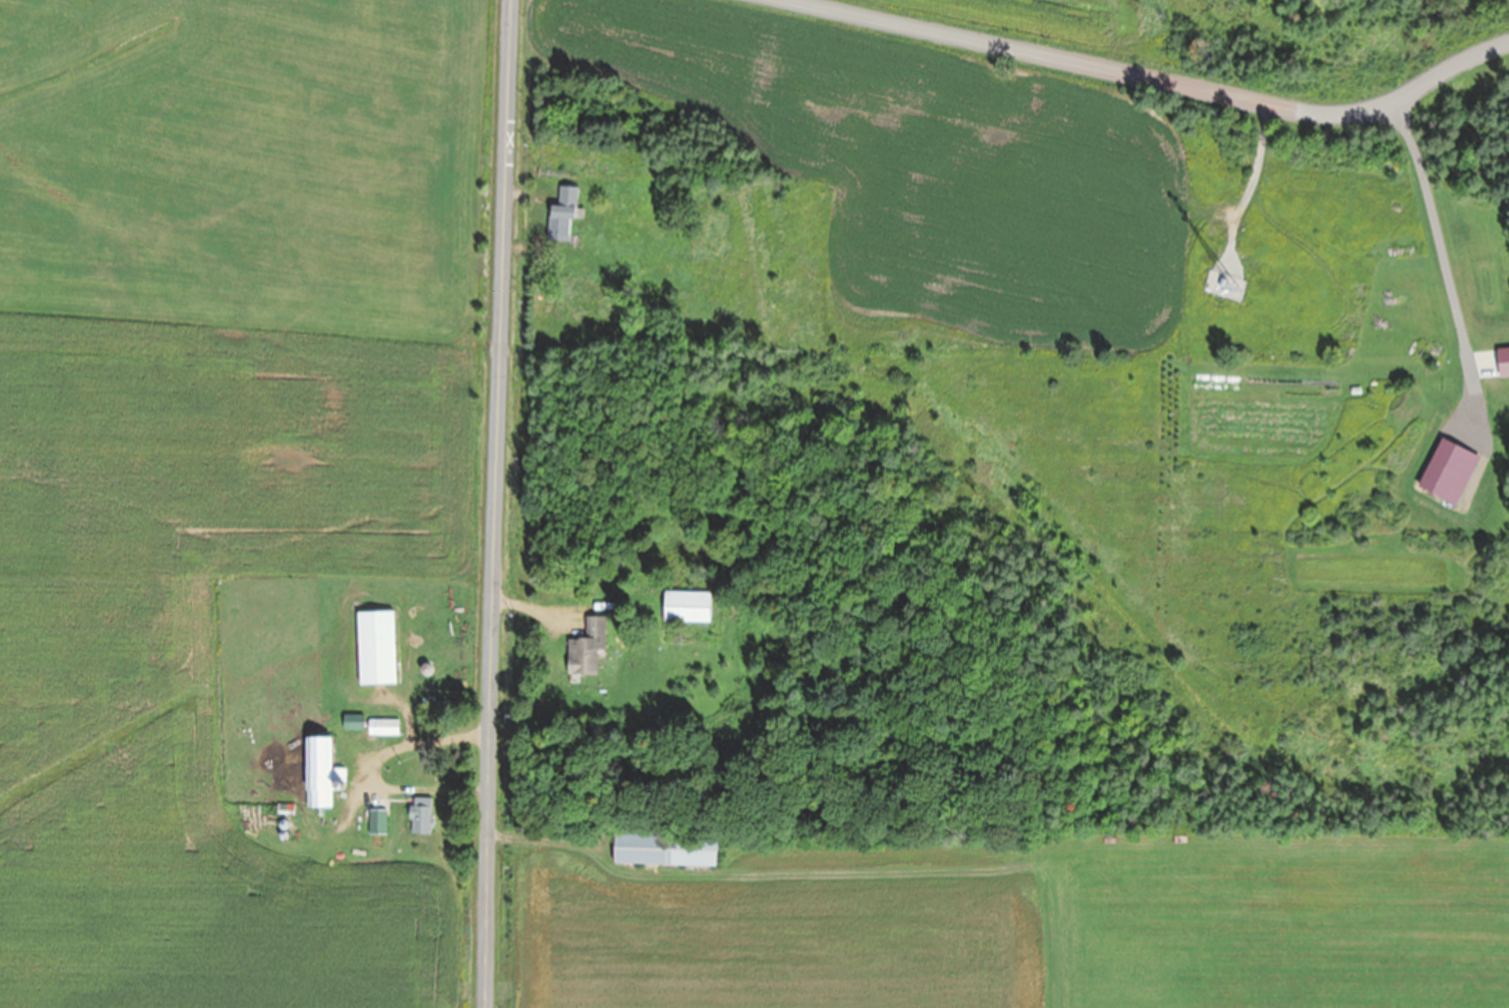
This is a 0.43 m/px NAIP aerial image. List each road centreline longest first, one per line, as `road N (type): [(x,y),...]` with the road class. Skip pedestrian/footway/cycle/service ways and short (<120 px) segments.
road 1 (tertiary): [(483,1007),(510,0)]
road 2 (residential): [(1508,44),(1391,113),(1339,119),(789,0)]

